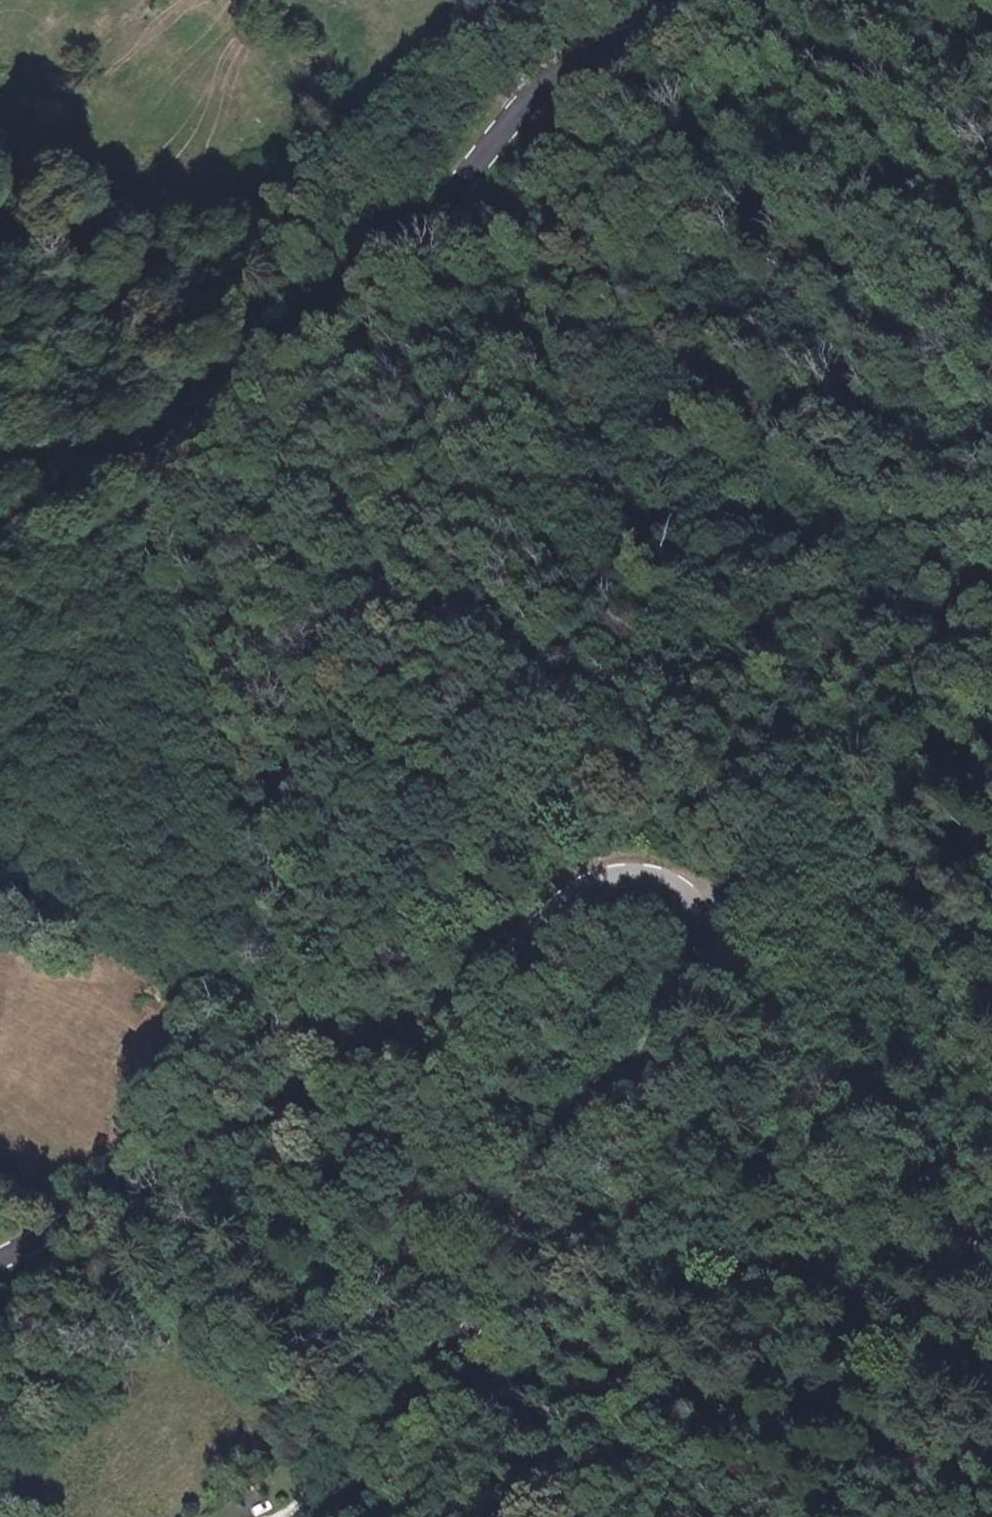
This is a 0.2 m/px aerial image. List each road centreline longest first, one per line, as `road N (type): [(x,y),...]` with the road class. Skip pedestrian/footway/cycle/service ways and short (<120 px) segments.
road 1 (unclassified): [(0,1258),(154,1189),(406,1036),(607,874),(669,880),(703,919),(708,966),(696,1003),(558,1169),(500,1279),(350,1516)]
road 2 (unclassified): [(769,0),(611,45),(555,75),(361,297),(136,438),(48,456),(0,454)]

